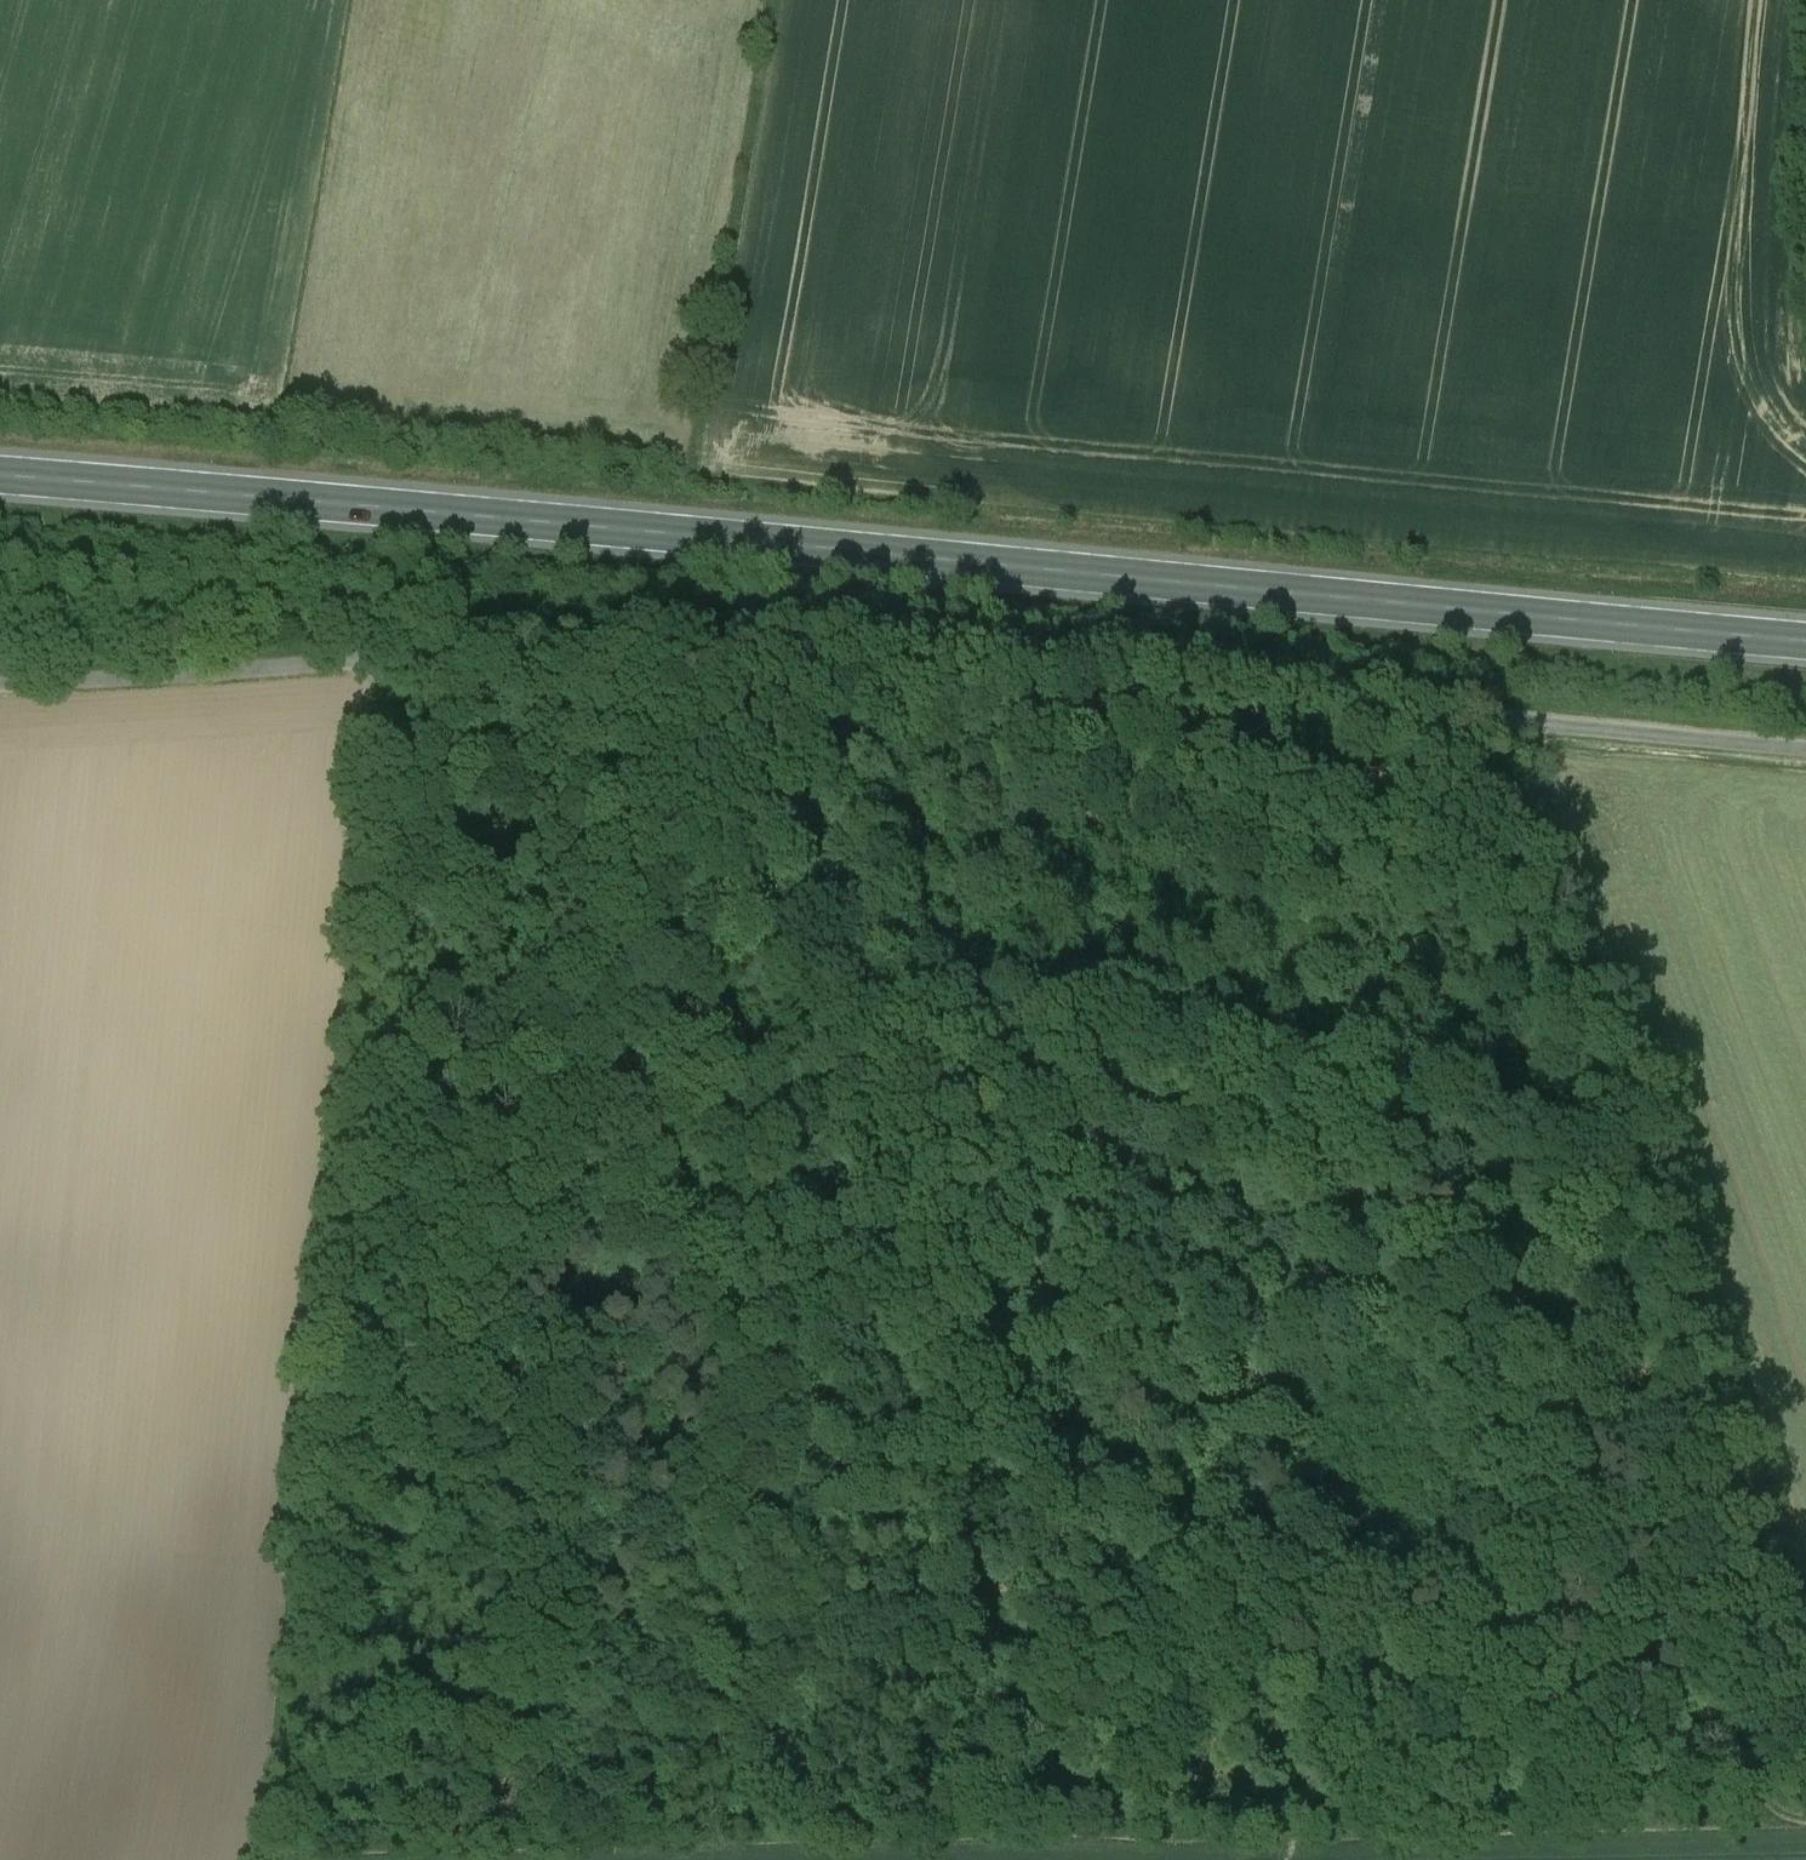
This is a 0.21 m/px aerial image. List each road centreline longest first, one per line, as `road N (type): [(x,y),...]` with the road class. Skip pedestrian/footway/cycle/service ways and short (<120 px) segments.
road 1 (primary): [(1805,640),(0,478)]
road 2 (unclassified): [(0,680),(645,639),(1805,749)]

